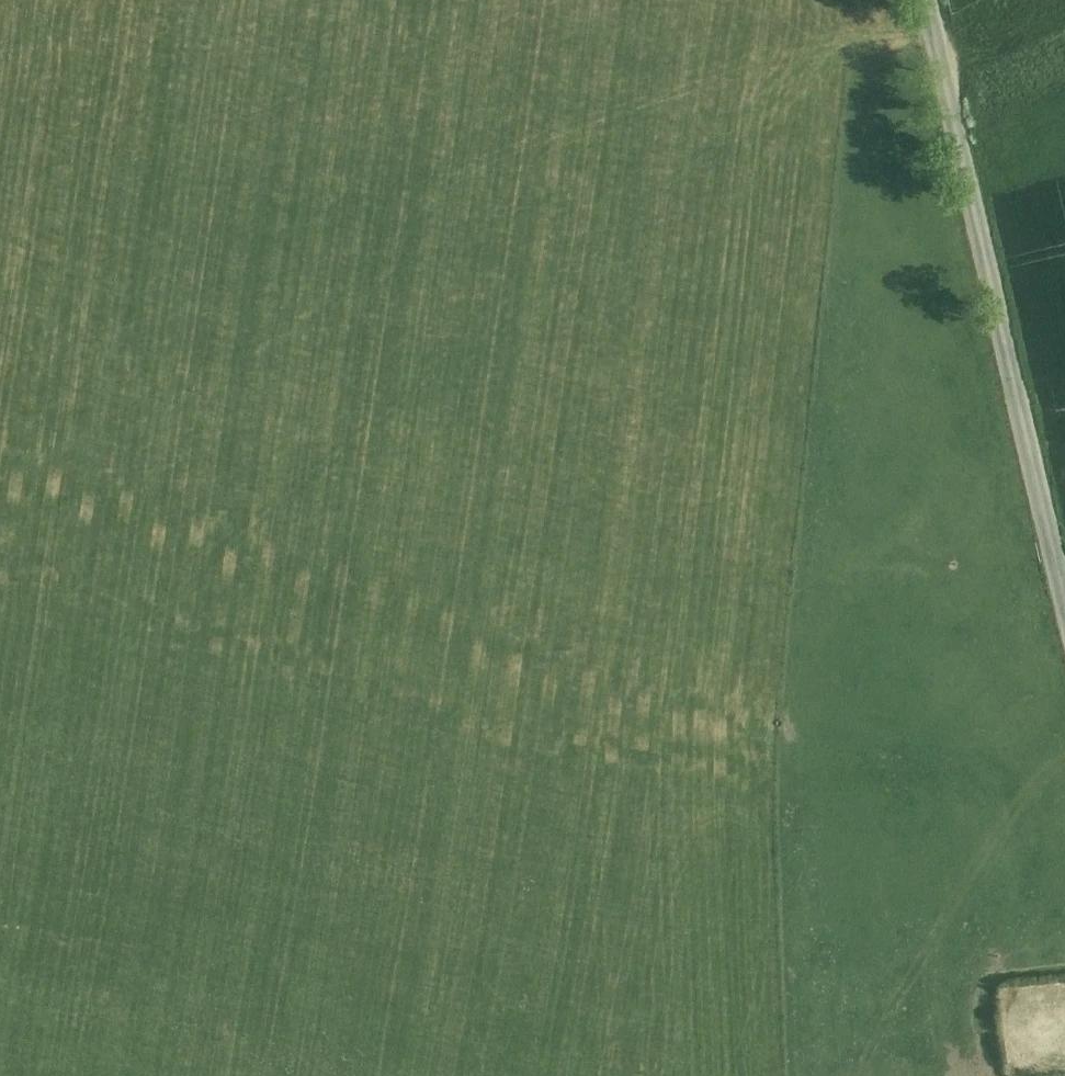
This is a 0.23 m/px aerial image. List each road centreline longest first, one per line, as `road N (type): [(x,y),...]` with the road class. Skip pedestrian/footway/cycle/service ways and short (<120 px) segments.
road 1 (unclassified): [(1064,582),(930,0)]

